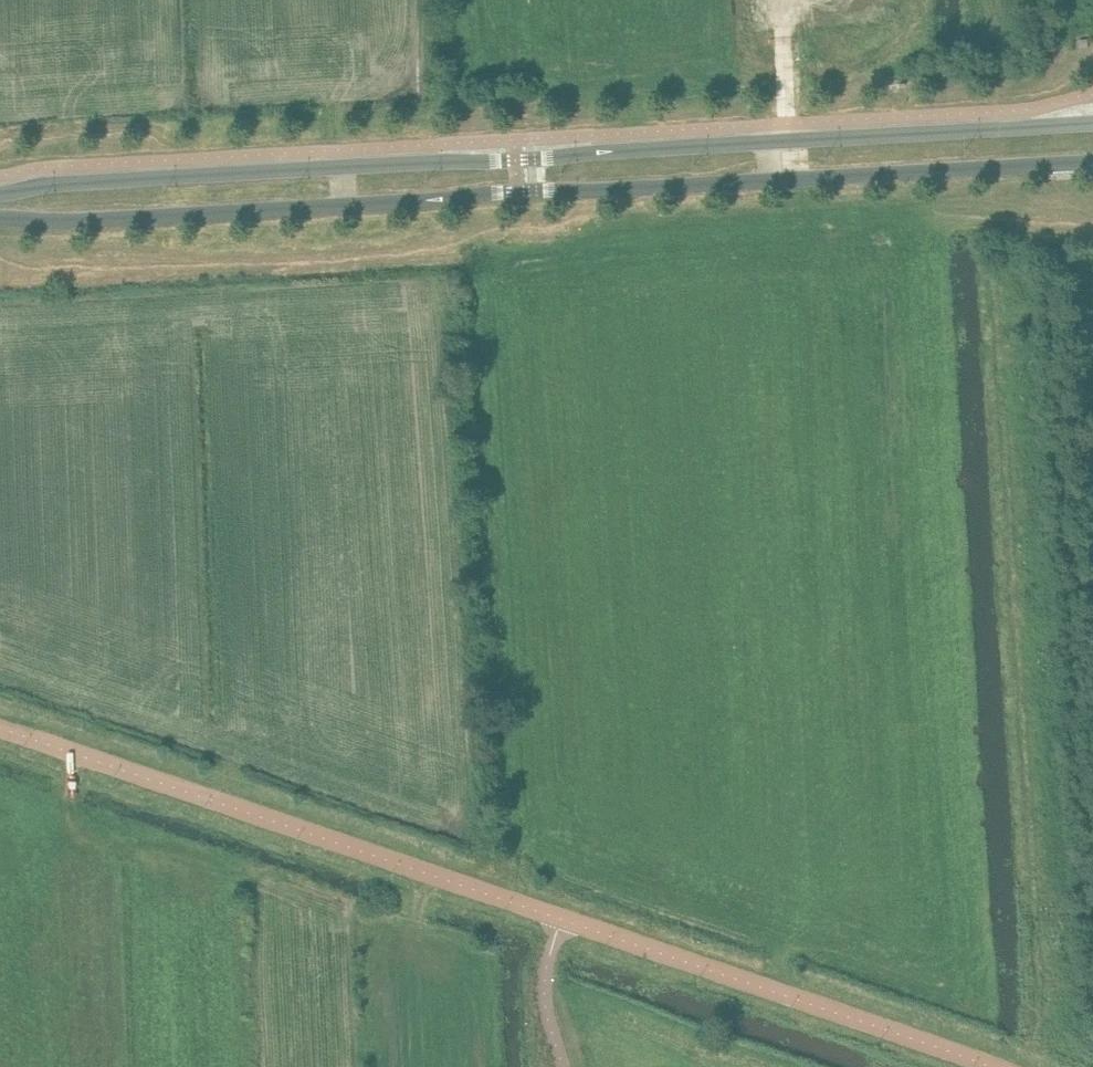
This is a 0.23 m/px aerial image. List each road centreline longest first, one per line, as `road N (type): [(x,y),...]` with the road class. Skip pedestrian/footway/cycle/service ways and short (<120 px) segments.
road 1 (tertiary): [(1092,122),(342,168)]
road 2 (tertiary): [(345,204),(1092,161)]
road 3 (tertiary): [(0,217),(78,221),(345,204)]
road 4 (tertiary): [(342,168),(0,194)]

